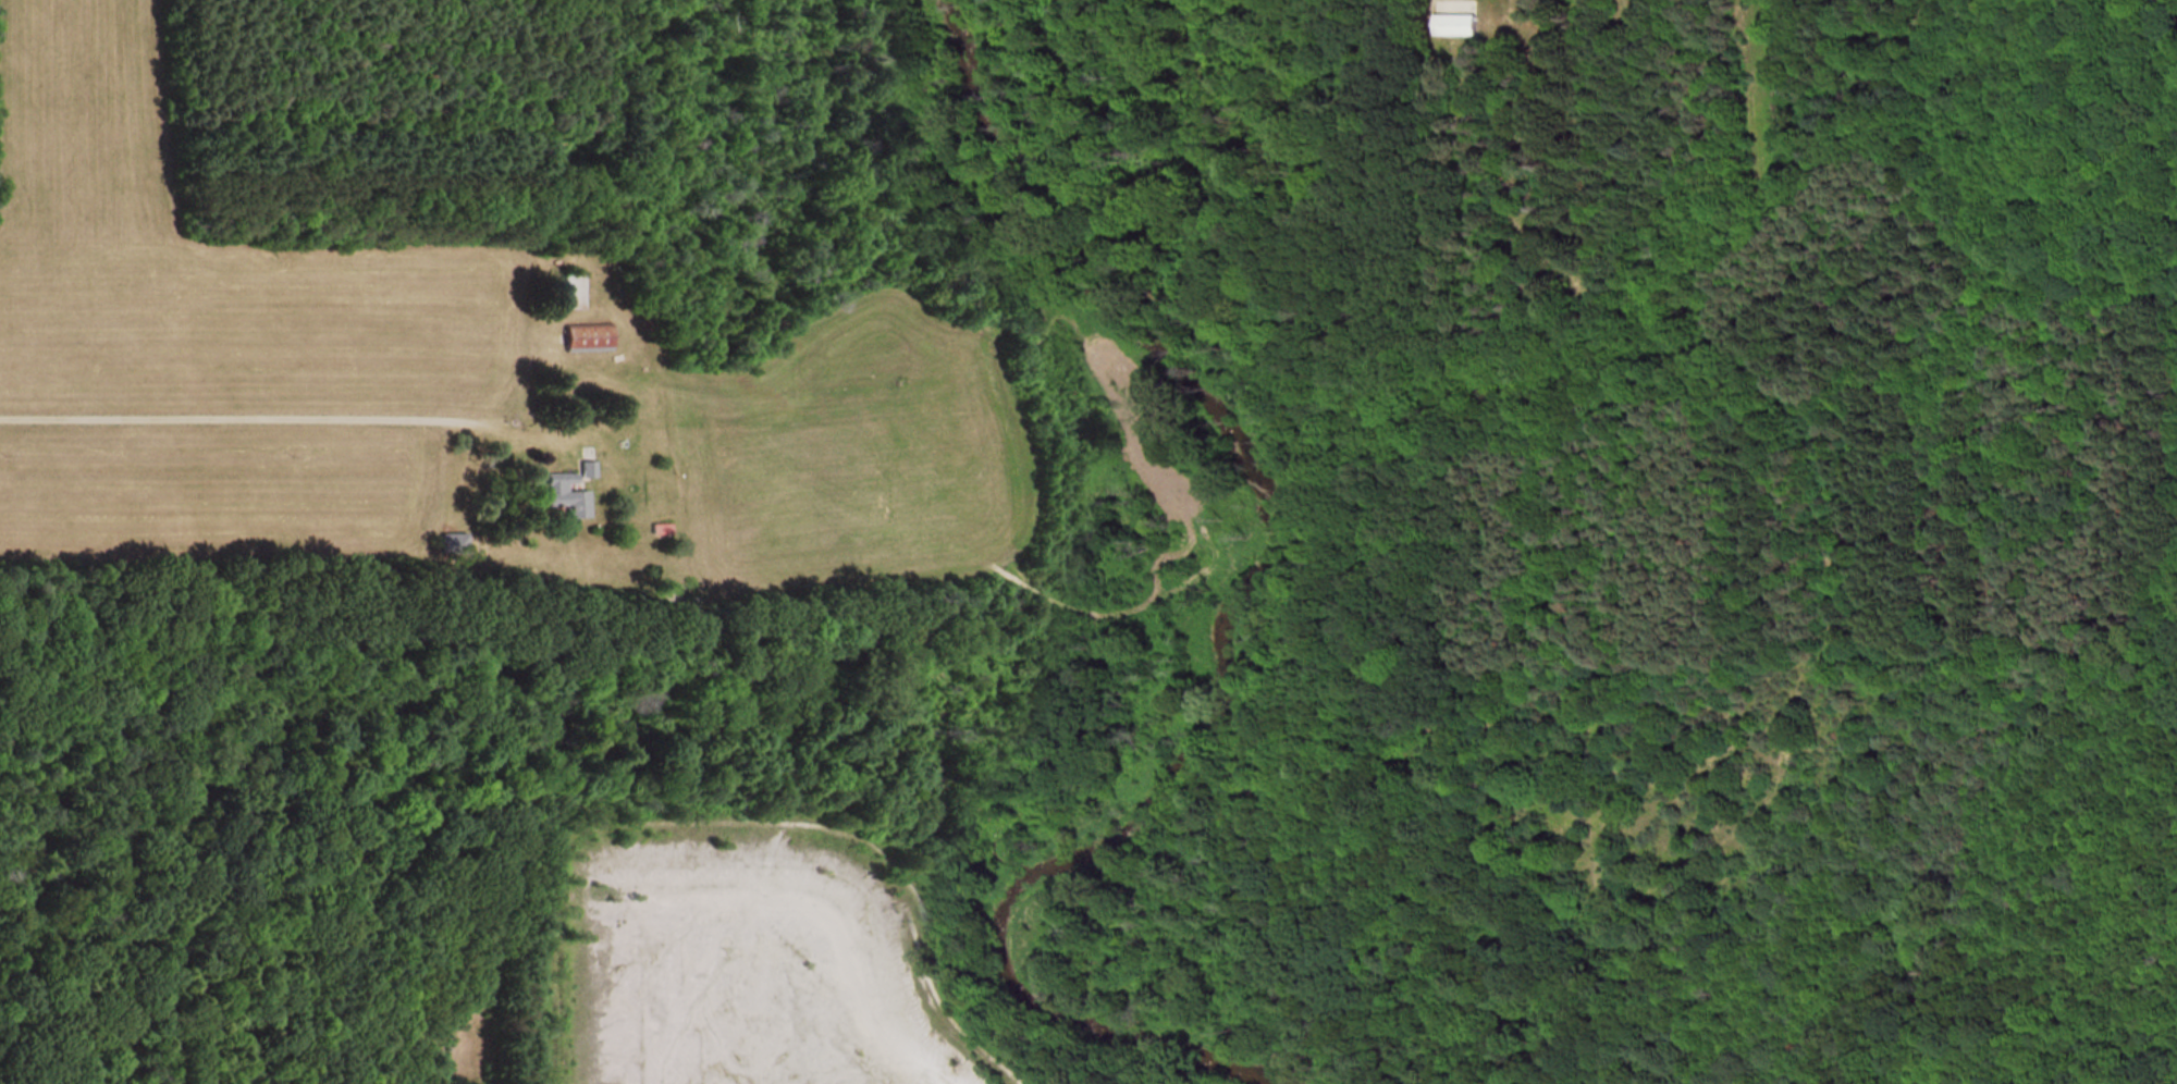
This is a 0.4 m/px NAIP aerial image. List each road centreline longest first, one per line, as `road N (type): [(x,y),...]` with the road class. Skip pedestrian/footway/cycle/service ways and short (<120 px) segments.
road 1 (residential): [(196,426),(564,430)]

